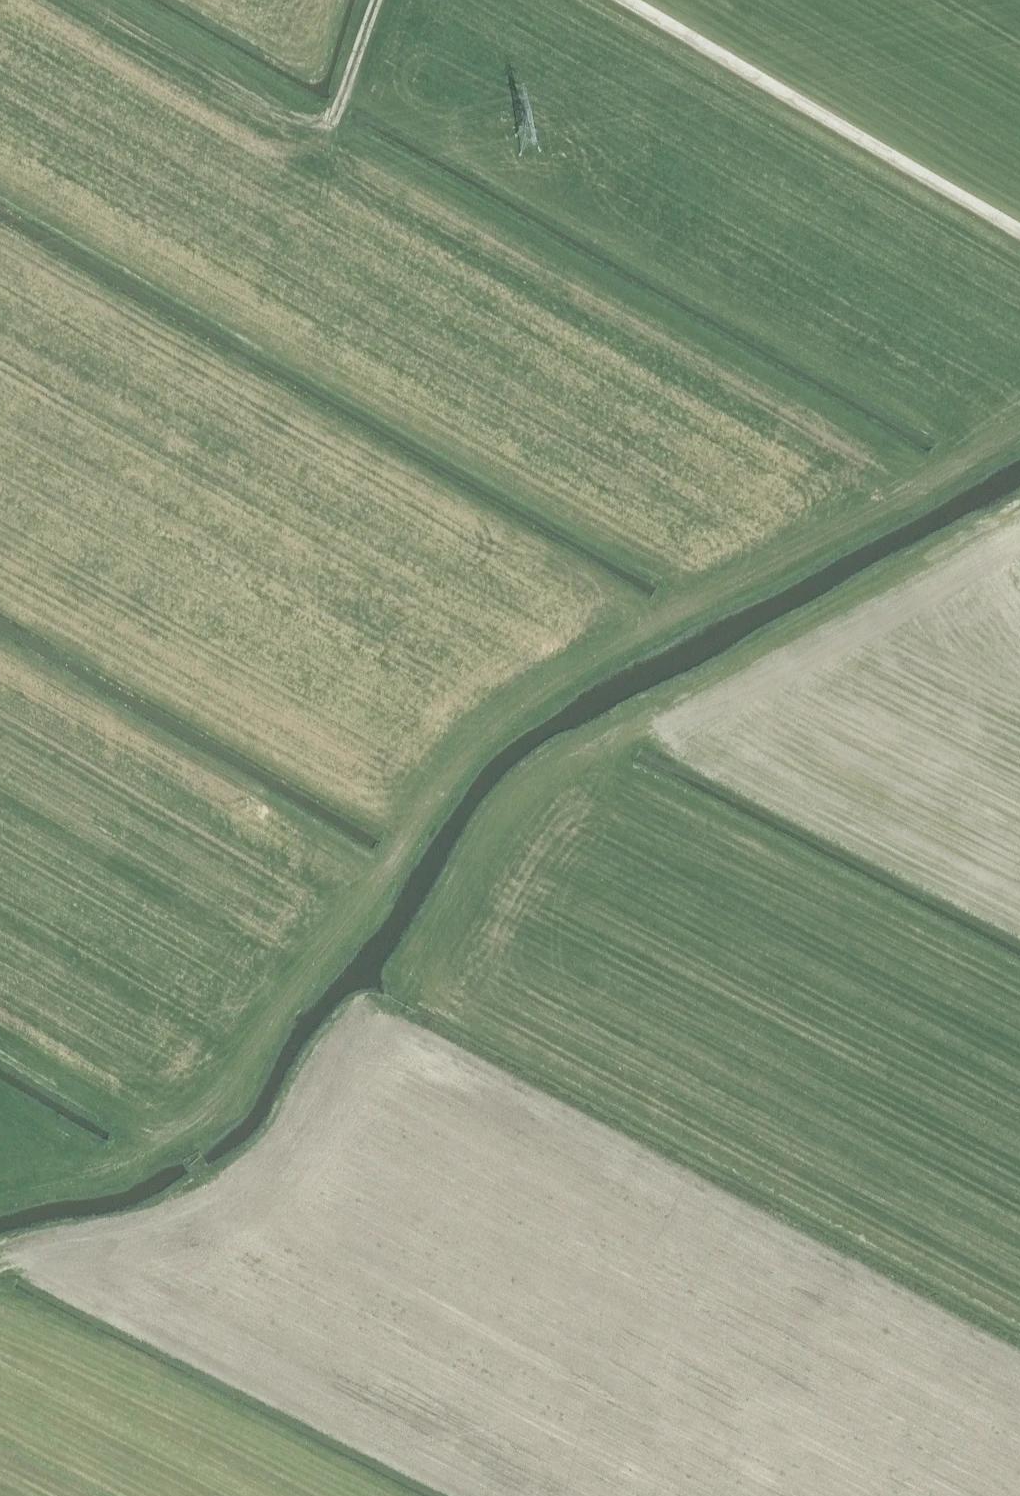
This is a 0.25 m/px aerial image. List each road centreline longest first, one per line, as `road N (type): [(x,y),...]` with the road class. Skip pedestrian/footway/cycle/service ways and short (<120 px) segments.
road 1 (track): [(625,0),(1019,227)]
road 2 (track): [(378,0),(332,123)]

